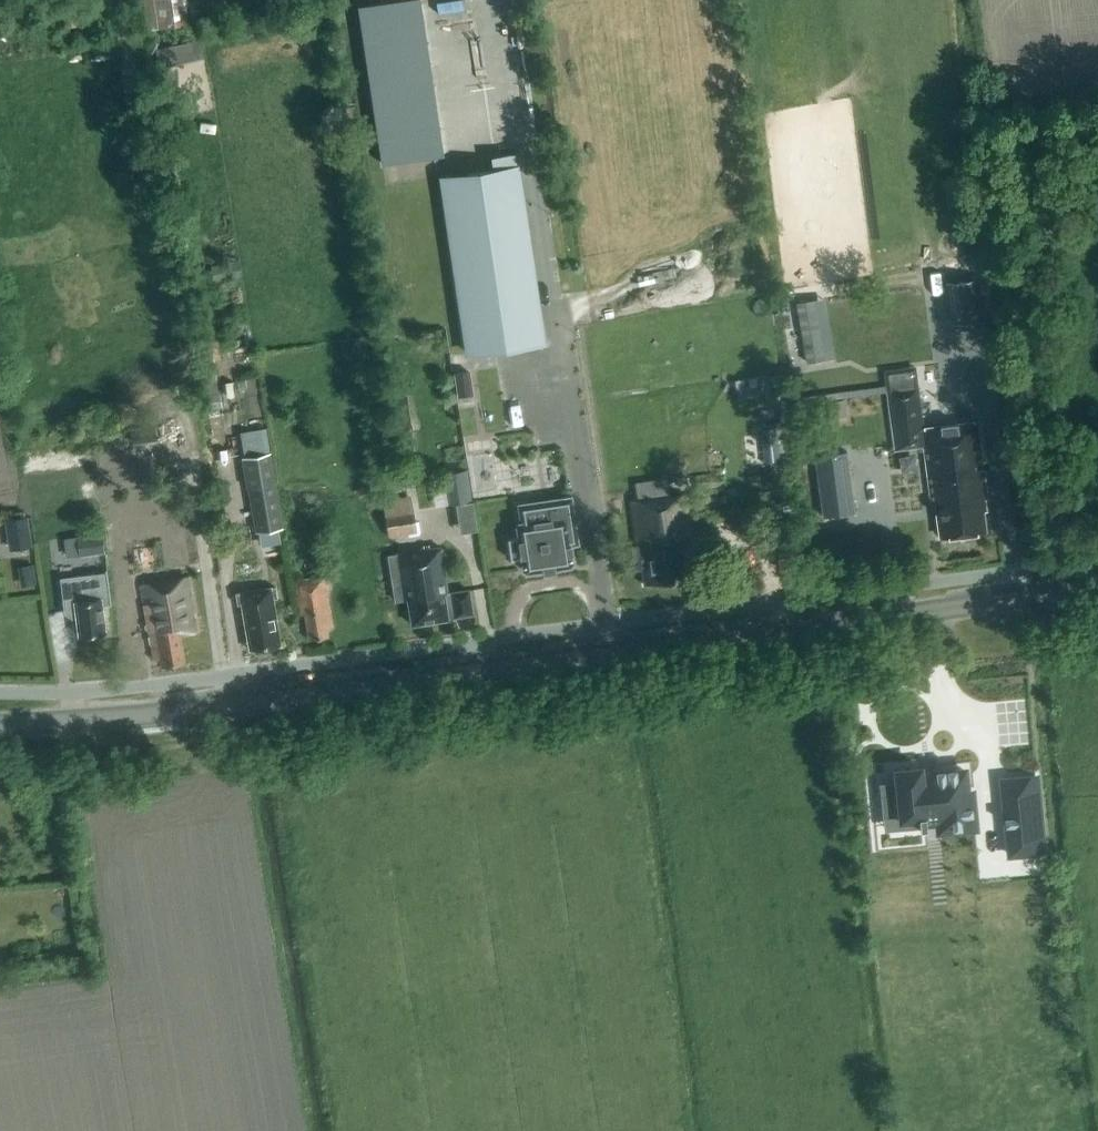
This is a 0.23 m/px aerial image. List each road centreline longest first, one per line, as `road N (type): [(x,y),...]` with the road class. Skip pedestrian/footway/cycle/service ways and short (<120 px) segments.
road 1 (tertiary): [(0,723),(245,717),(1097,581)]

